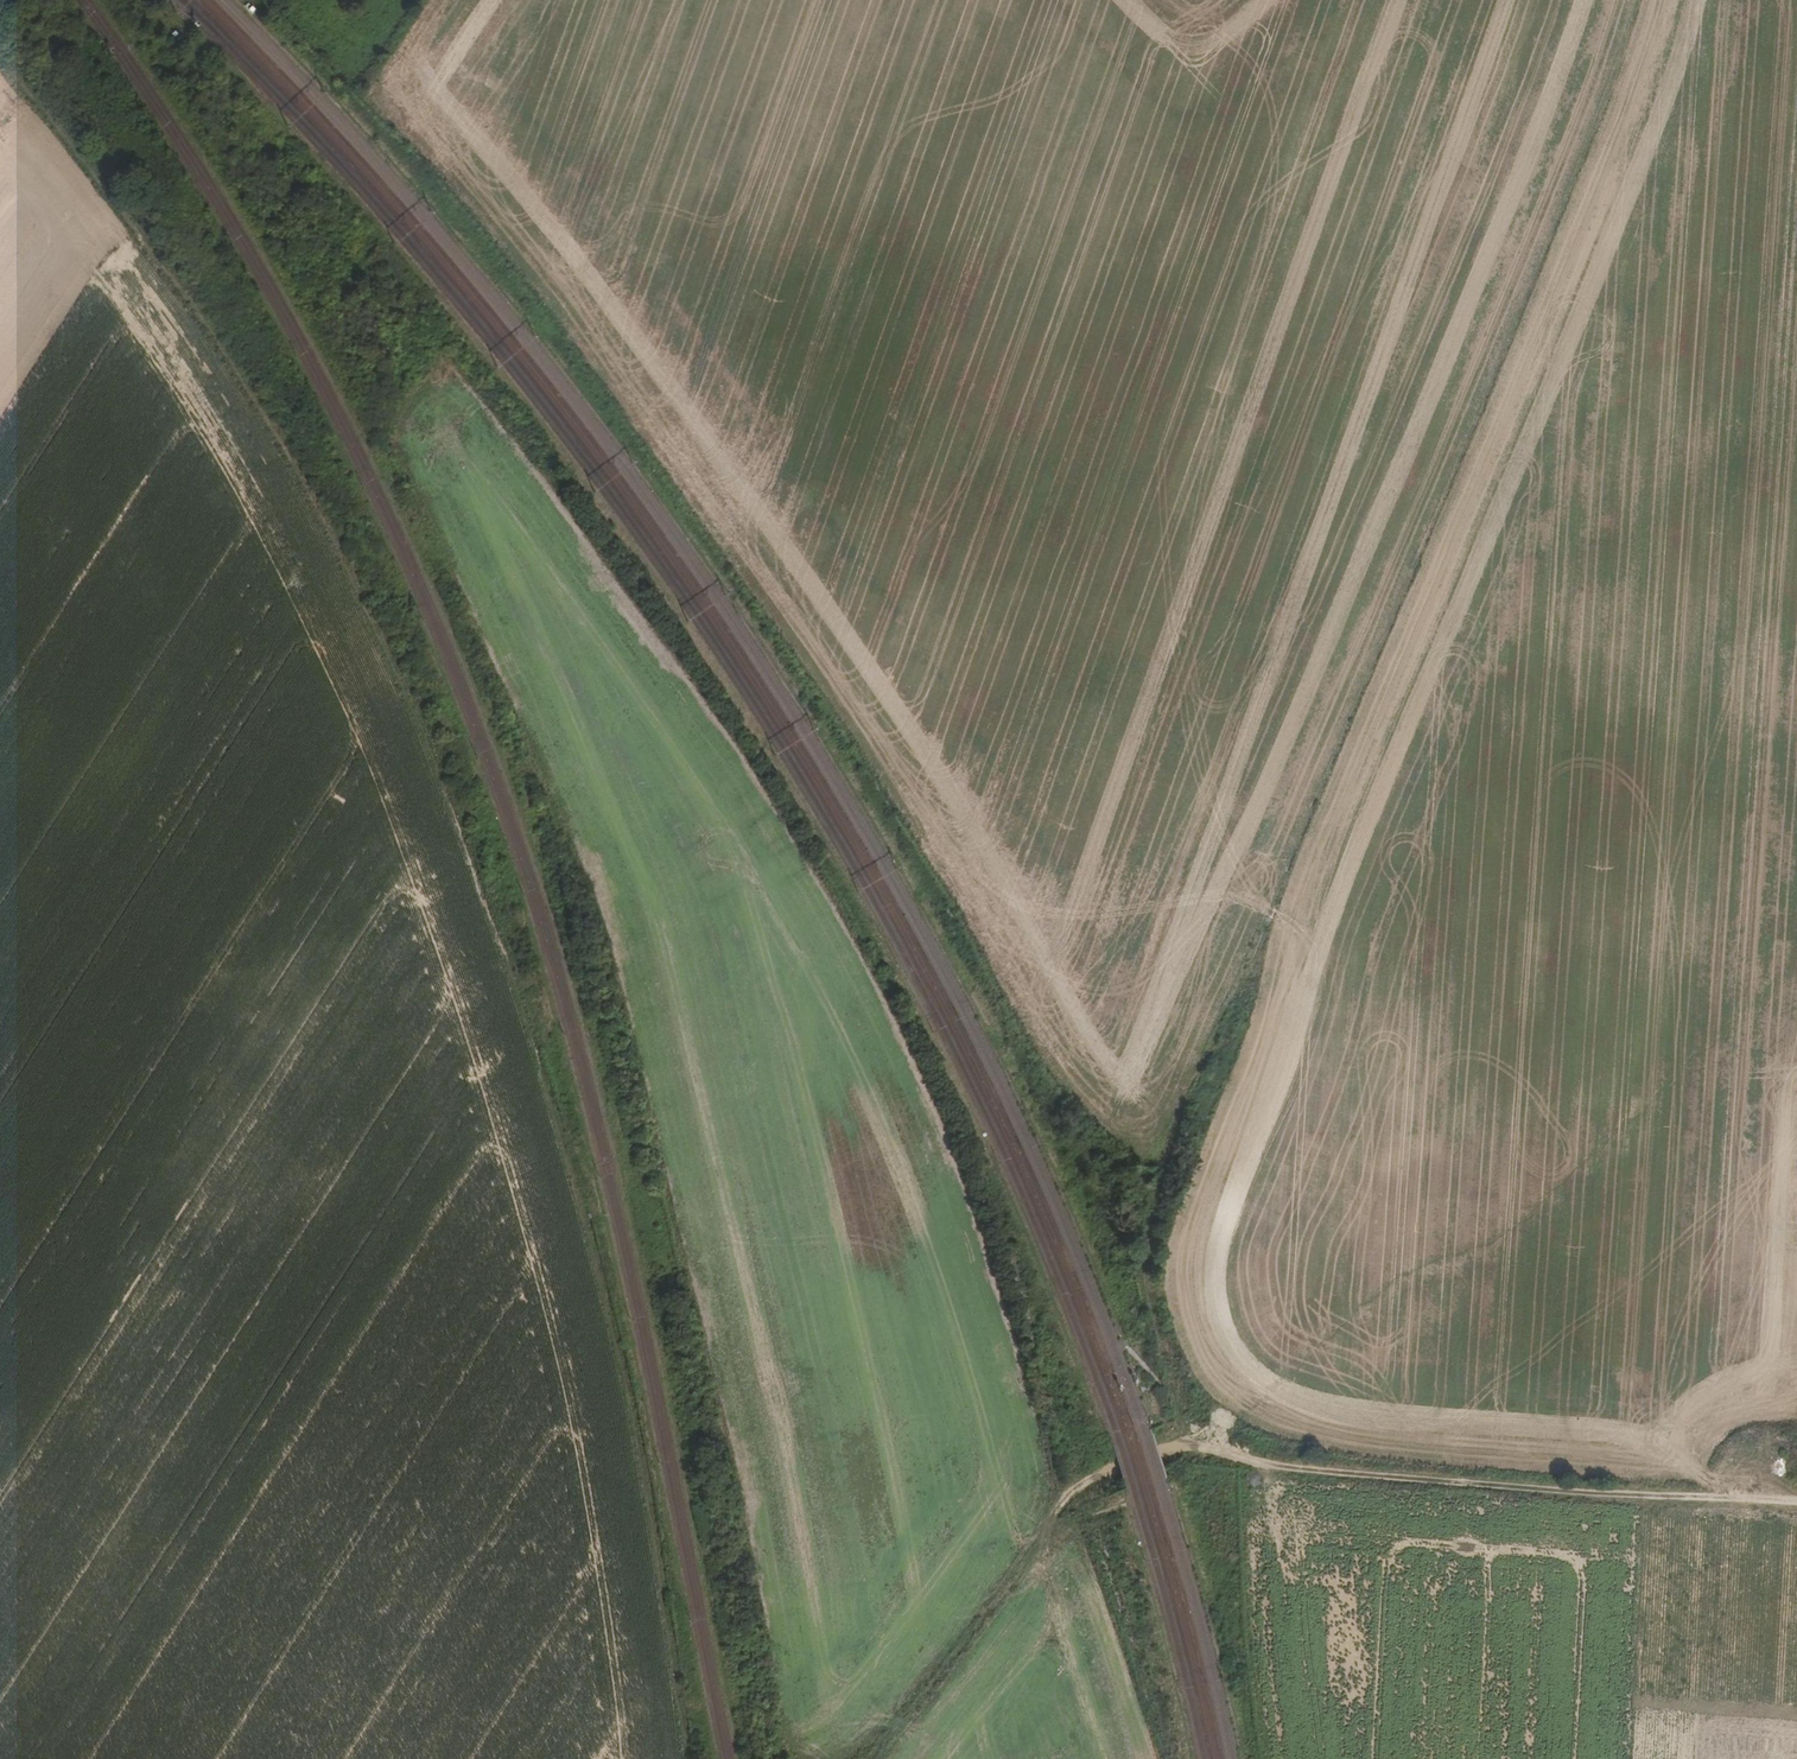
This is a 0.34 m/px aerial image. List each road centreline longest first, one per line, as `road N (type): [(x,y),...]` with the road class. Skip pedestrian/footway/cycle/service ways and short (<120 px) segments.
road 1 (track): [(1636,0),(1402,596),(1190,1093),(1159,1188),(1149,1302),(1187,1446),(1325,1472),(1796,1503)]
road 2 (track): [(1187,1446),(1076,1489),(1006,1590),(868,1758)]

